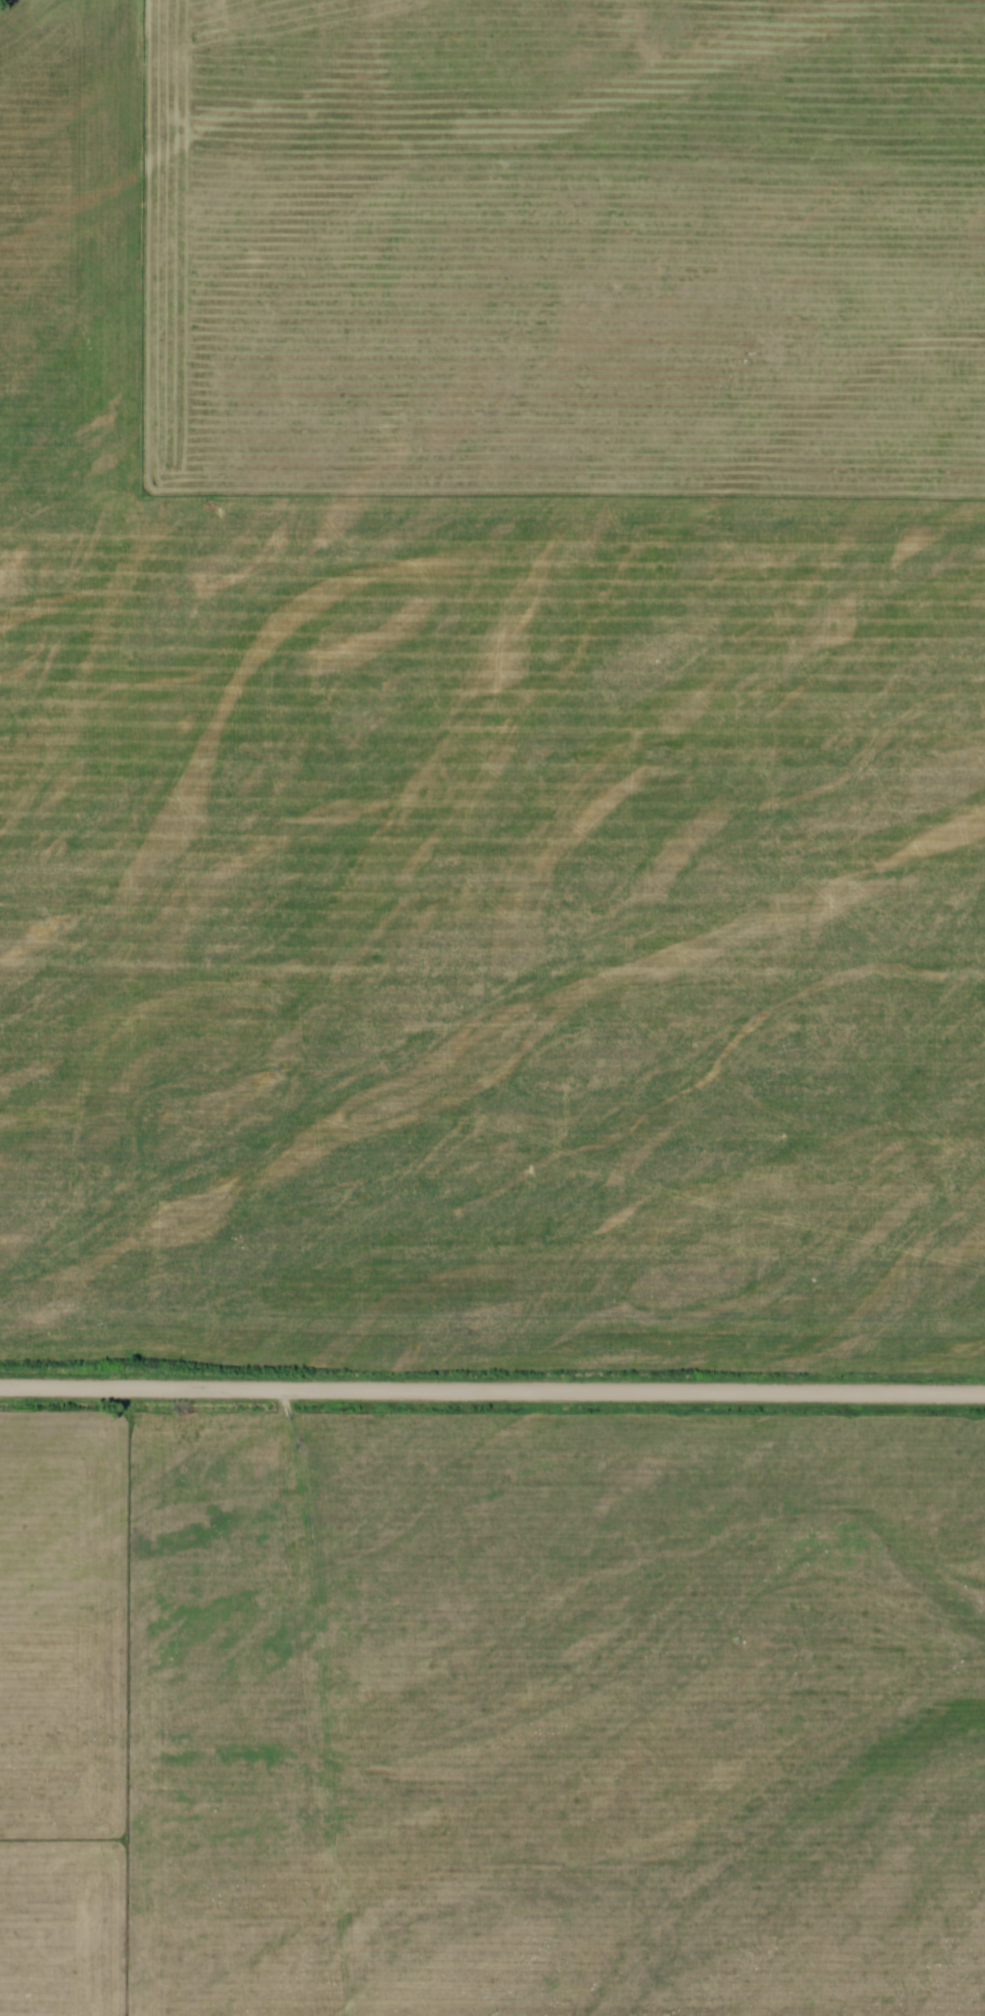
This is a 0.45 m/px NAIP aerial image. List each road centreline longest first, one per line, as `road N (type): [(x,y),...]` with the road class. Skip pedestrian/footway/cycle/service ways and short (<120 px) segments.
road 1 (residential): [(0,1389),(984,1395)]

